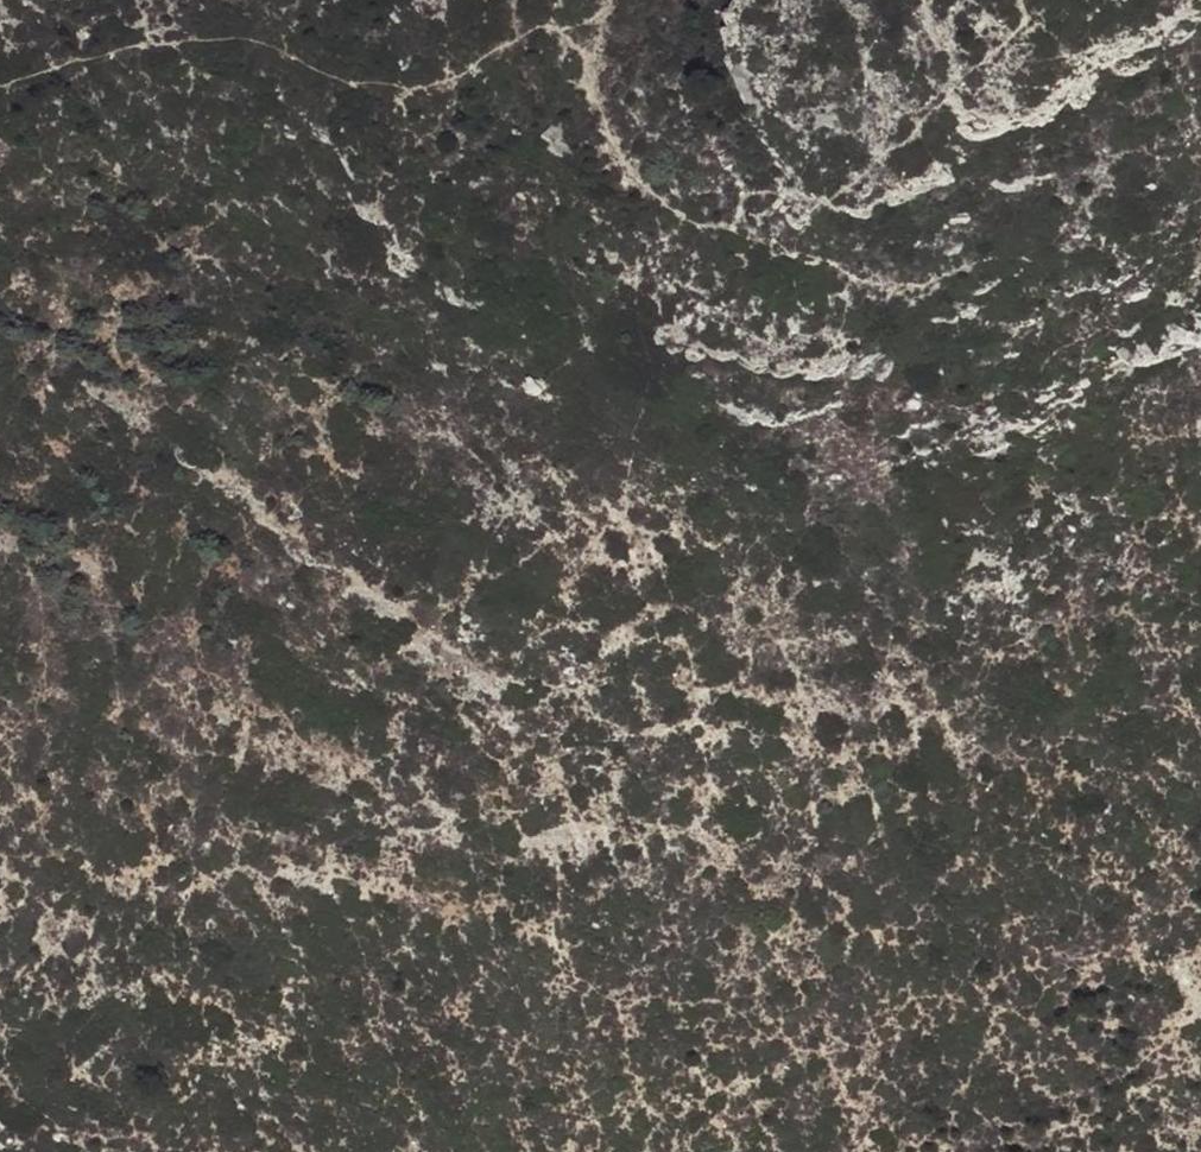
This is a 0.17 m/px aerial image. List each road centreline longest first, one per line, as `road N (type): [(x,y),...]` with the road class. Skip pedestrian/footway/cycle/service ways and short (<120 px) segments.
road 1 (track): [(0,93),(66,66),(167,42),(264,42),(364,84)]

